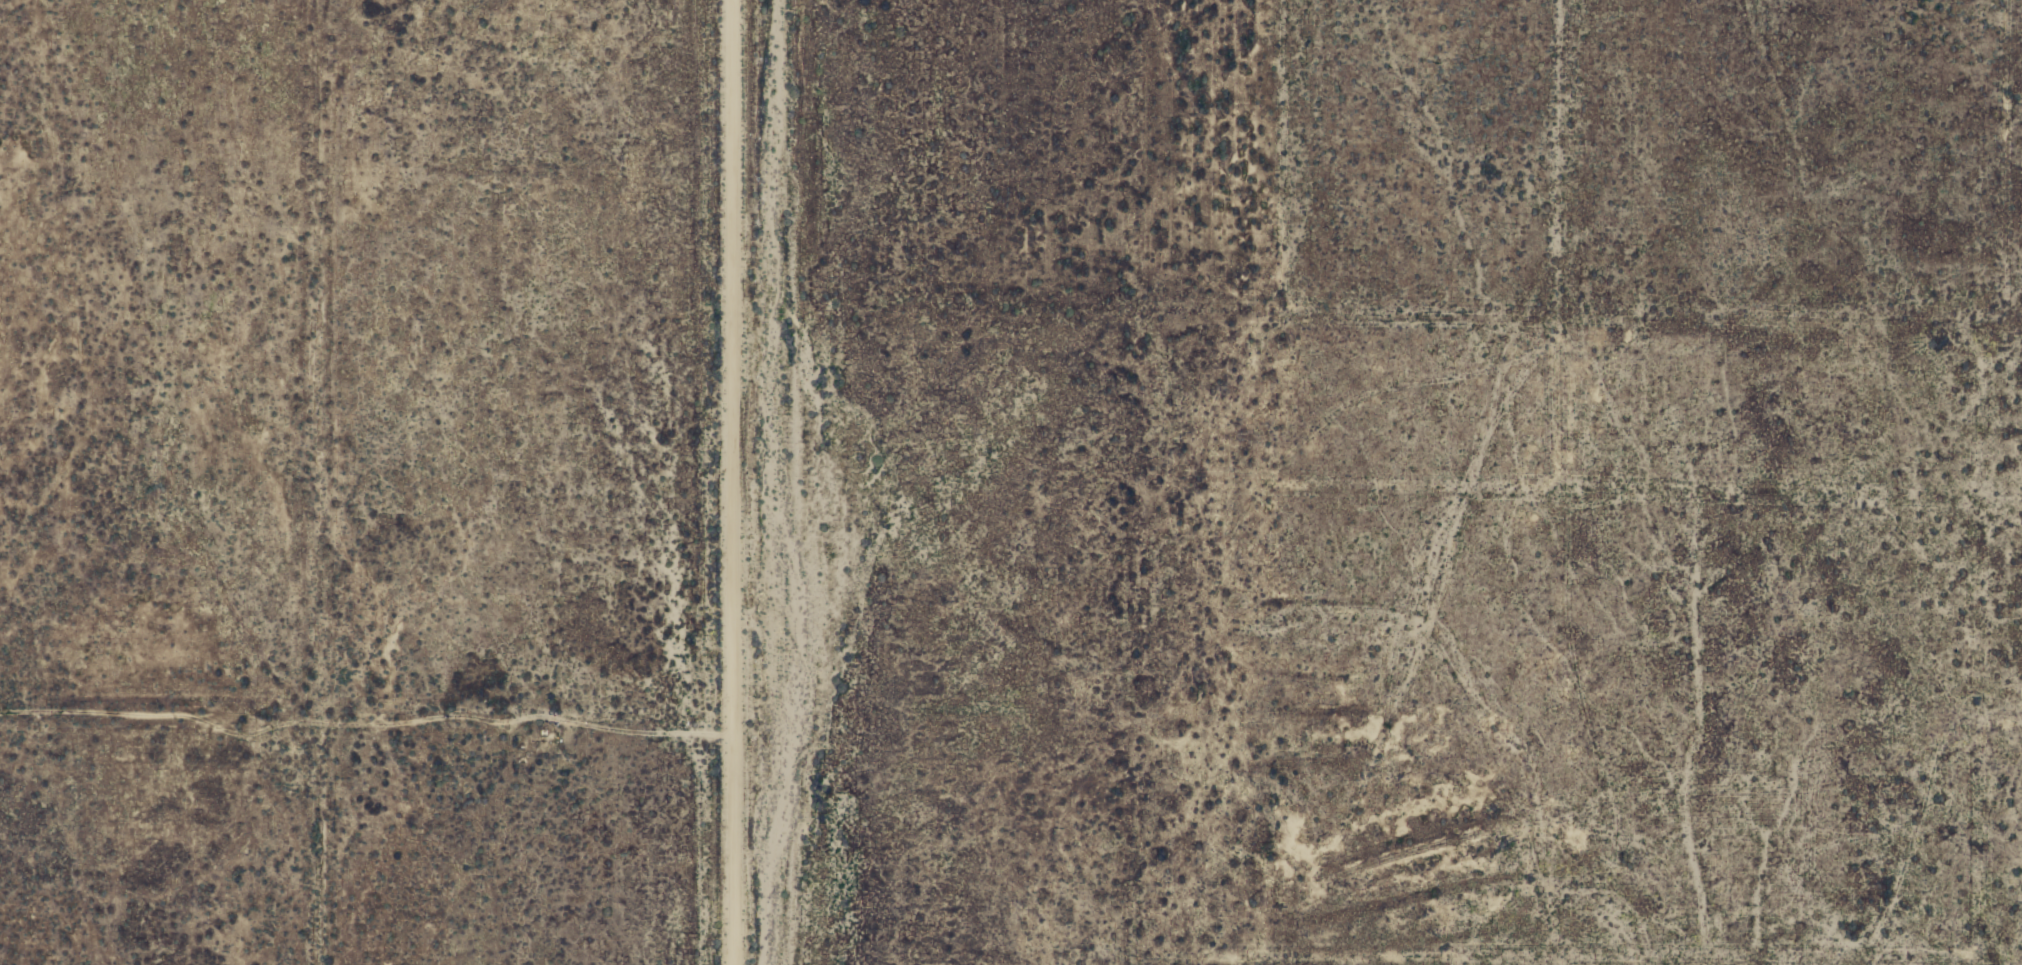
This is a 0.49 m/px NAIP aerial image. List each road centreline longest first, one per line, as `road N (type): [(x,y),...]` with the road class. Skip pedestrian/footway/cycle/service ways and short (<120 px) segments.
road 1 (residential): [(728,0),(729,964)]

